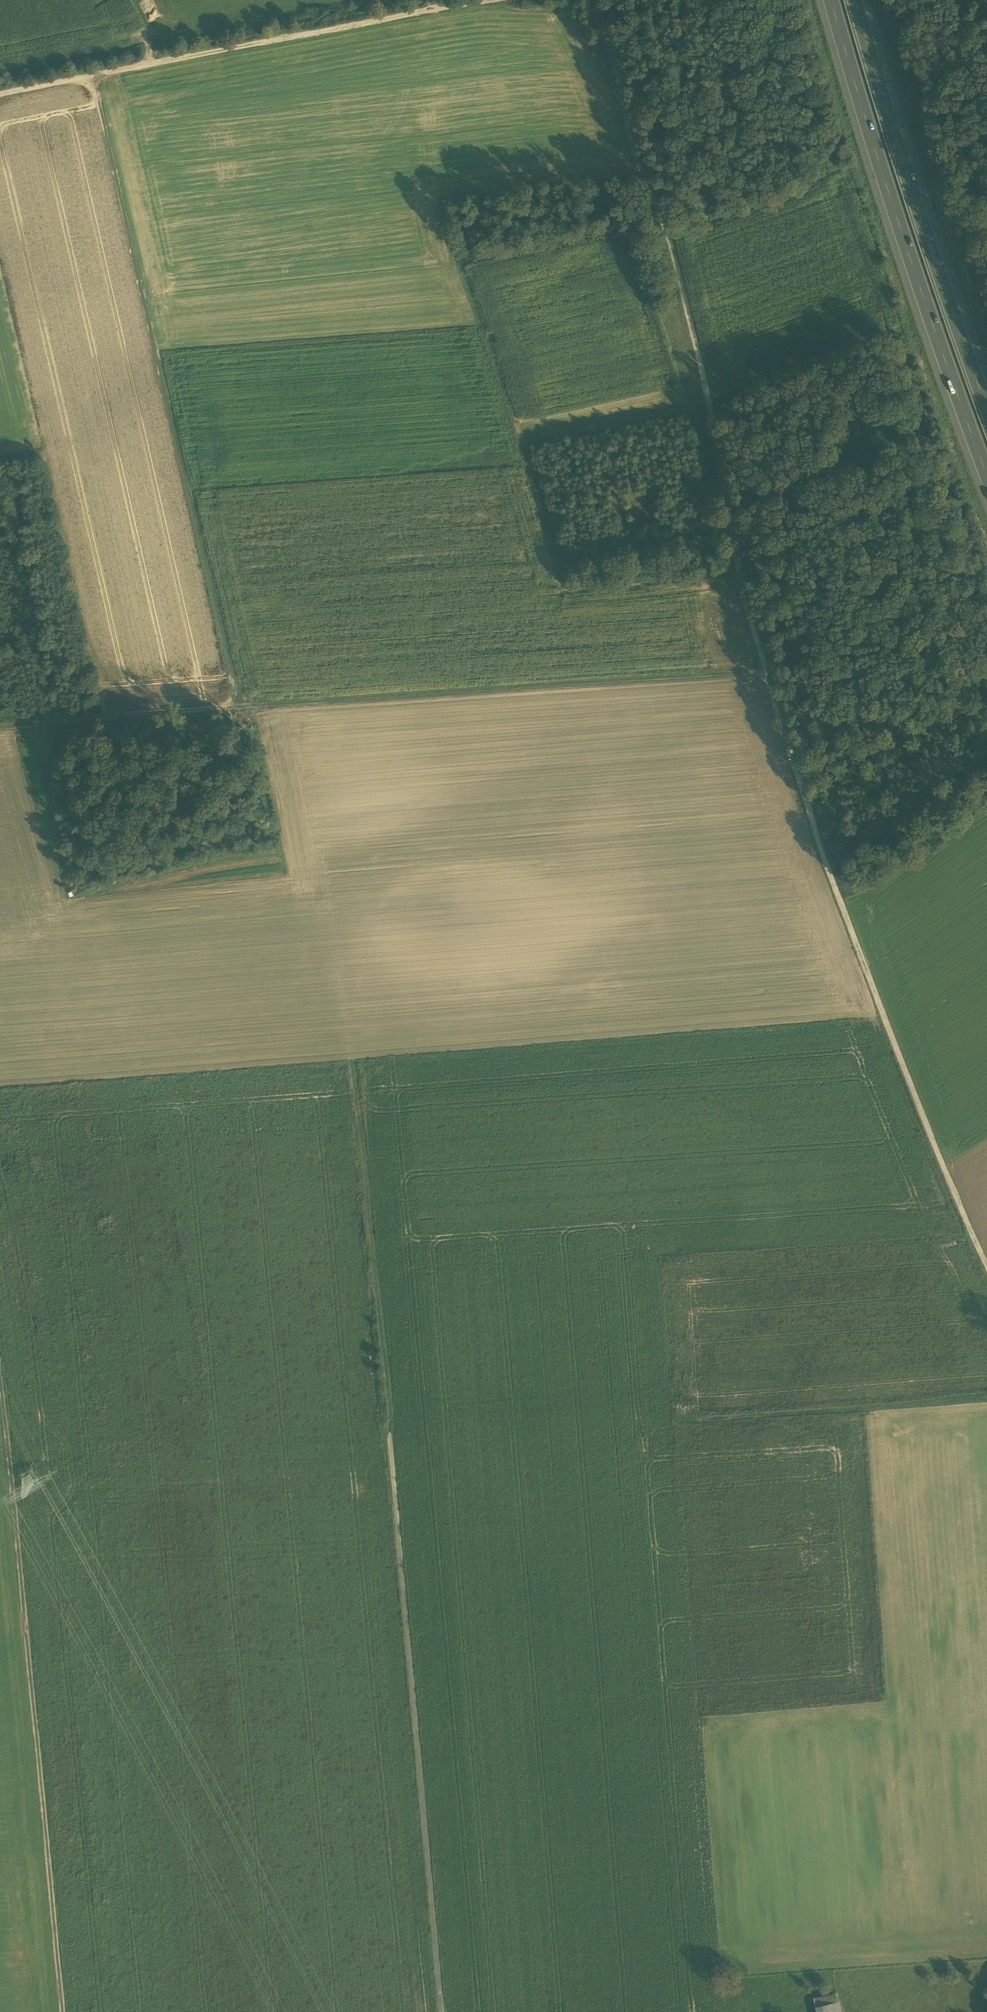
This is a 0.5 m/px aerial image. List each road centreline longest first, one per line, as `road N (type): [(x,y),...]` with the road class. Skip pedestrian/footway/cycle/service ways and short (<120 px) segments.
road 1 (track): [(591,0),(689,308),(748,605),(846,919),(986,1260)]
road 2 (track): [(0,727),(768,669)]
road 3 (track): [(90,75),(236,708)]
road 4 (track): [(63,2011),(0,1369)]
road 5 (track): [(439,2011),(390,1433)]
road 6 (motorway): [(831,0),(986,475)]
road 7 (track): [(483,0),(0,92)]
road 8 (motorway): [(986,409),(855,0)]
road 9 (track): [(9,1462),(390,1433)]

